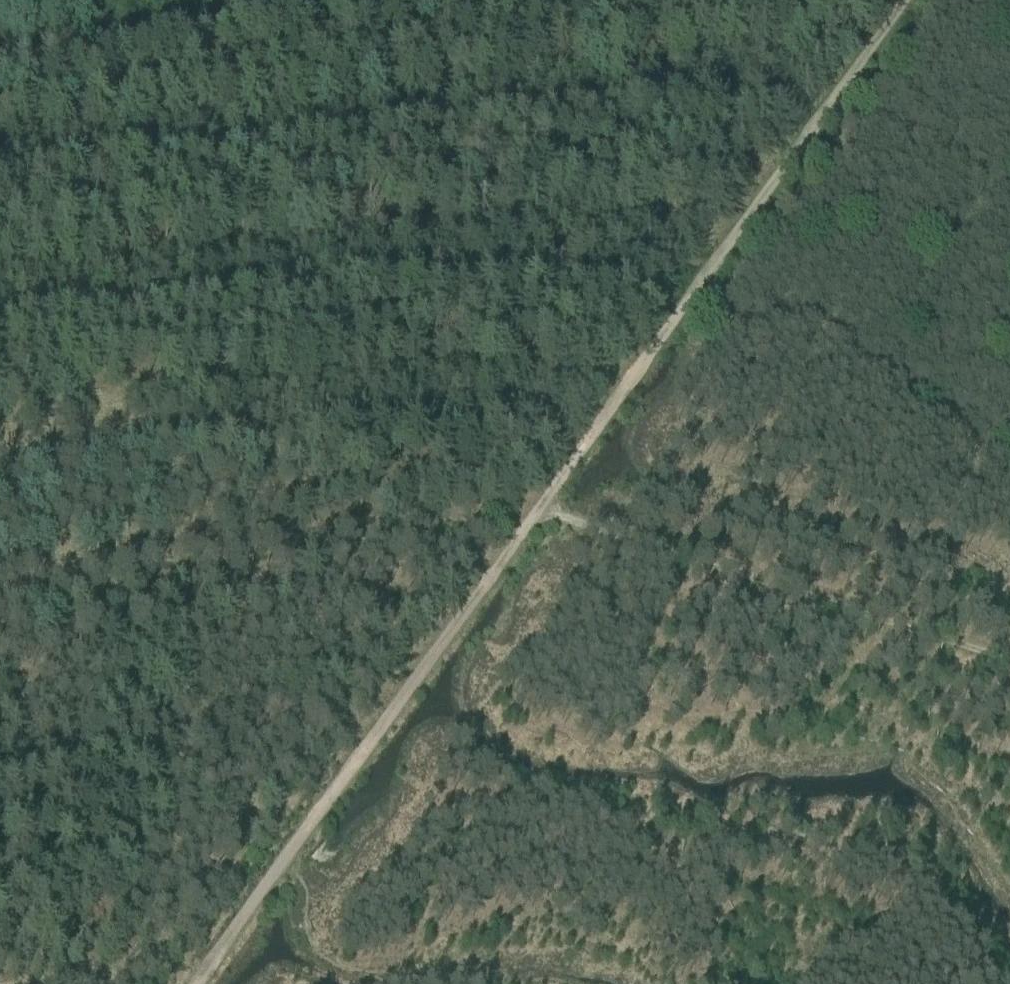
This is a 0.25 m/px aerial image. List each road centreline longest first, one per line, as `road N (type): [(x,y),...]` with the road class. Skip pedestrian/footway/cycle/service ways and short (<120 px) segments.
road 1 (track): [(199,983),(922,0)]
road 2 (track): [(549,508),(1009,653)]
road 3 (track): [(0,63),(410,0)]

